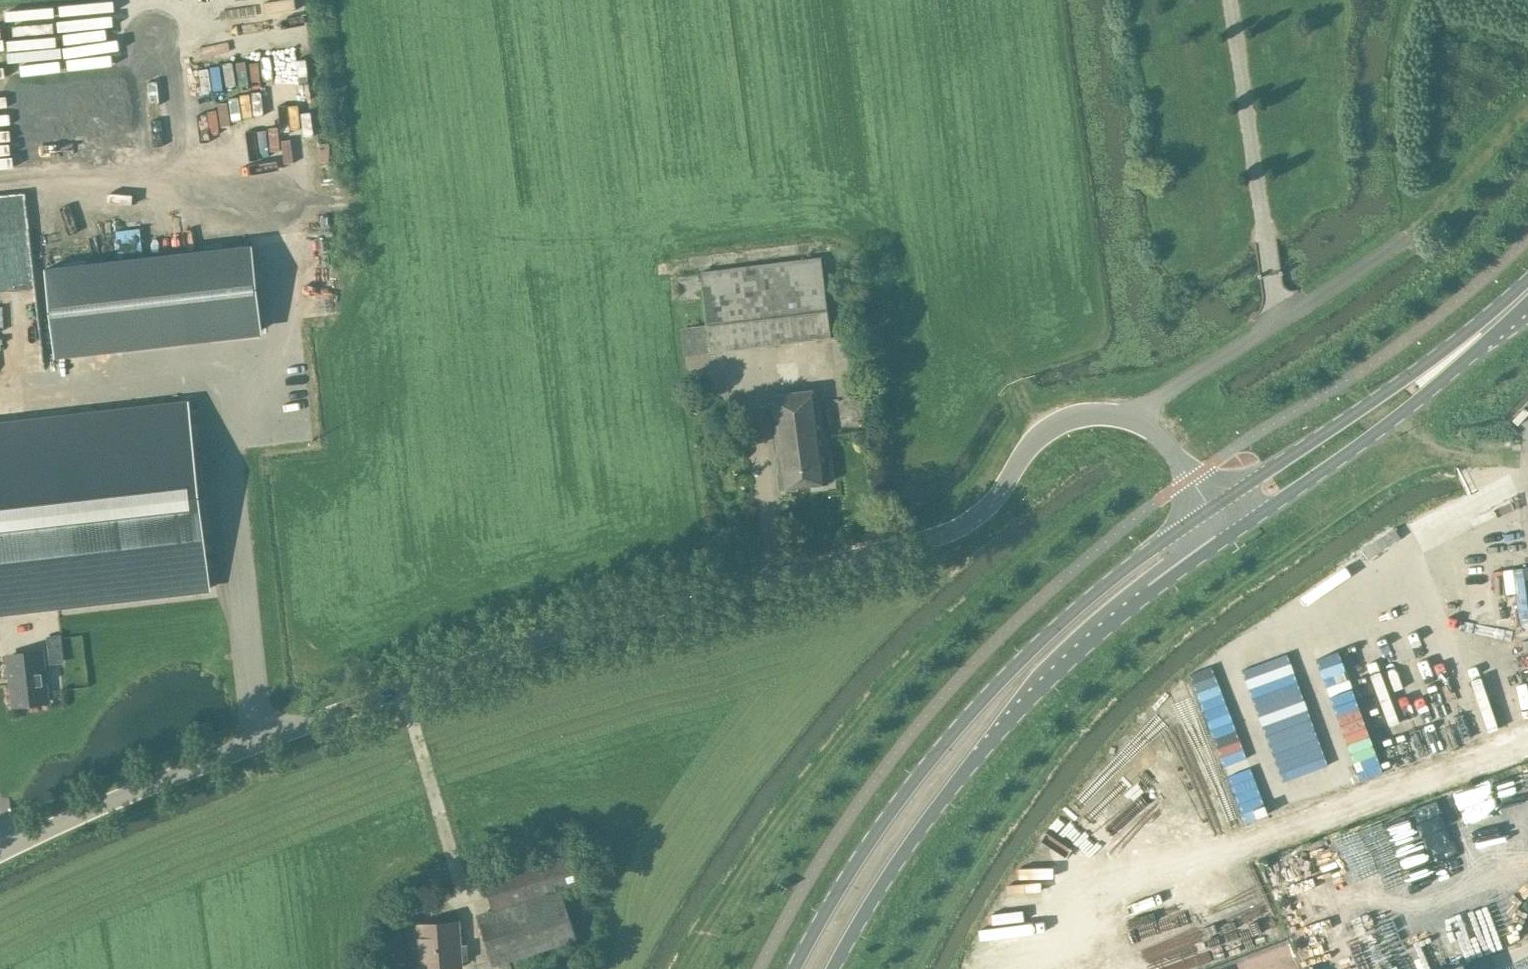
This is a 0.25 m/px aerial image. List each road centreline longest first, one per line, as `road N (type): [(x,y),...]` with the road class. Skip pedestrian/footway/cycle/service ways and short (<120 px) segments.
road 1 (unclassified): [(1213,507),(1177,454),(1141,425),(1089,414),(1066,419),(1026,449),(984,510),(949,531),(524,658),(270,746),(0,875)]
road 2 (primary): [(1213,507),(1023,659),(915,778),(796,968)]
road 3 (primary): [(834,968),(943,797),(1044,684),(1231,534)]
road 4 (primary): [(1231,534),(1348,455),(1464,348)]
road 5 (primary): [(1464,348),(1213,507)]

